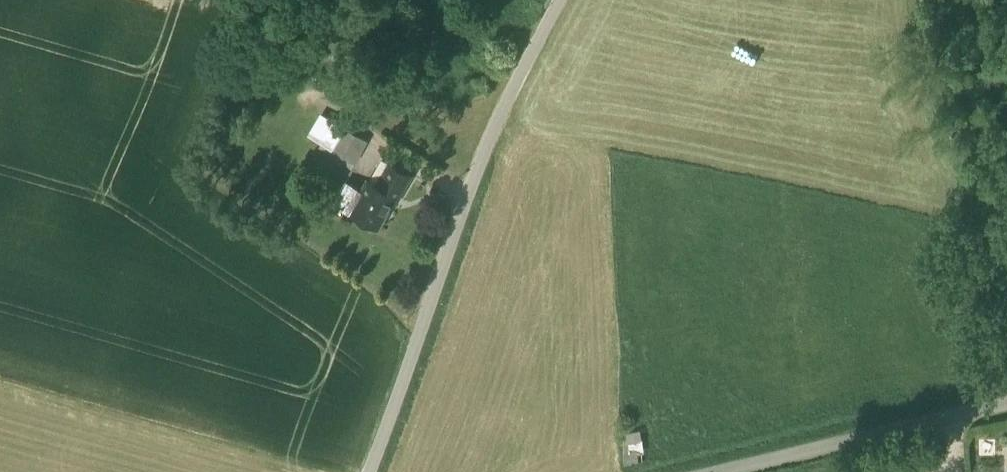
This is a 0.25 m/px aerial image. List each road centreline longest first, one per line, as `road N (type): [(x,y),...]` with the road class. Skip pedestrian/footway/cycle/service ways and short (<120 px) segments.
road 1 (residential): [(371,471),(497,114),(559,0)]
road 2 (residential): [(726,471),(1006,404)]

